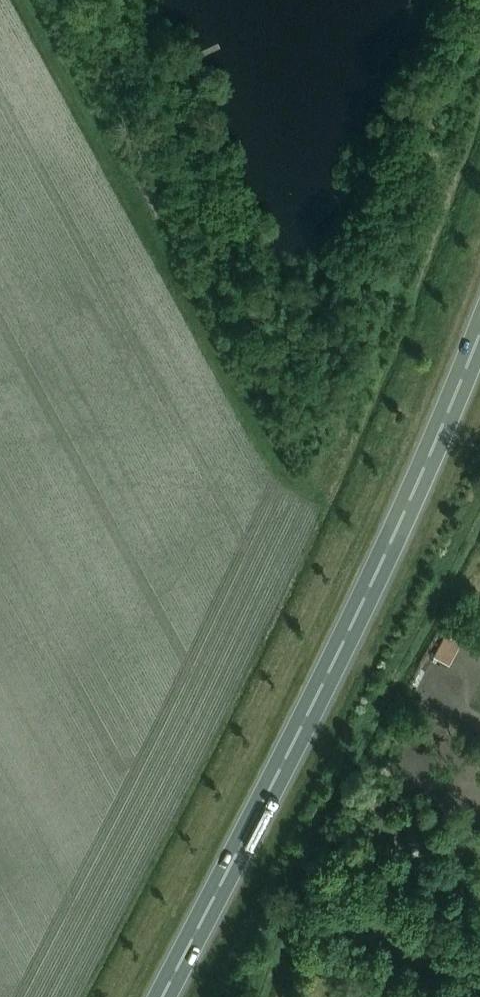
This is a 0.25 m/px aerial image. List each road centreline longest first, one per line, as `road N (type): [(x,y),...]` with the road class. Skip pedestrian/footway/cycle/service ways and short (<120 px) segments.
road 1 (trunk): [(167,996),(316,711),(479,329)]

